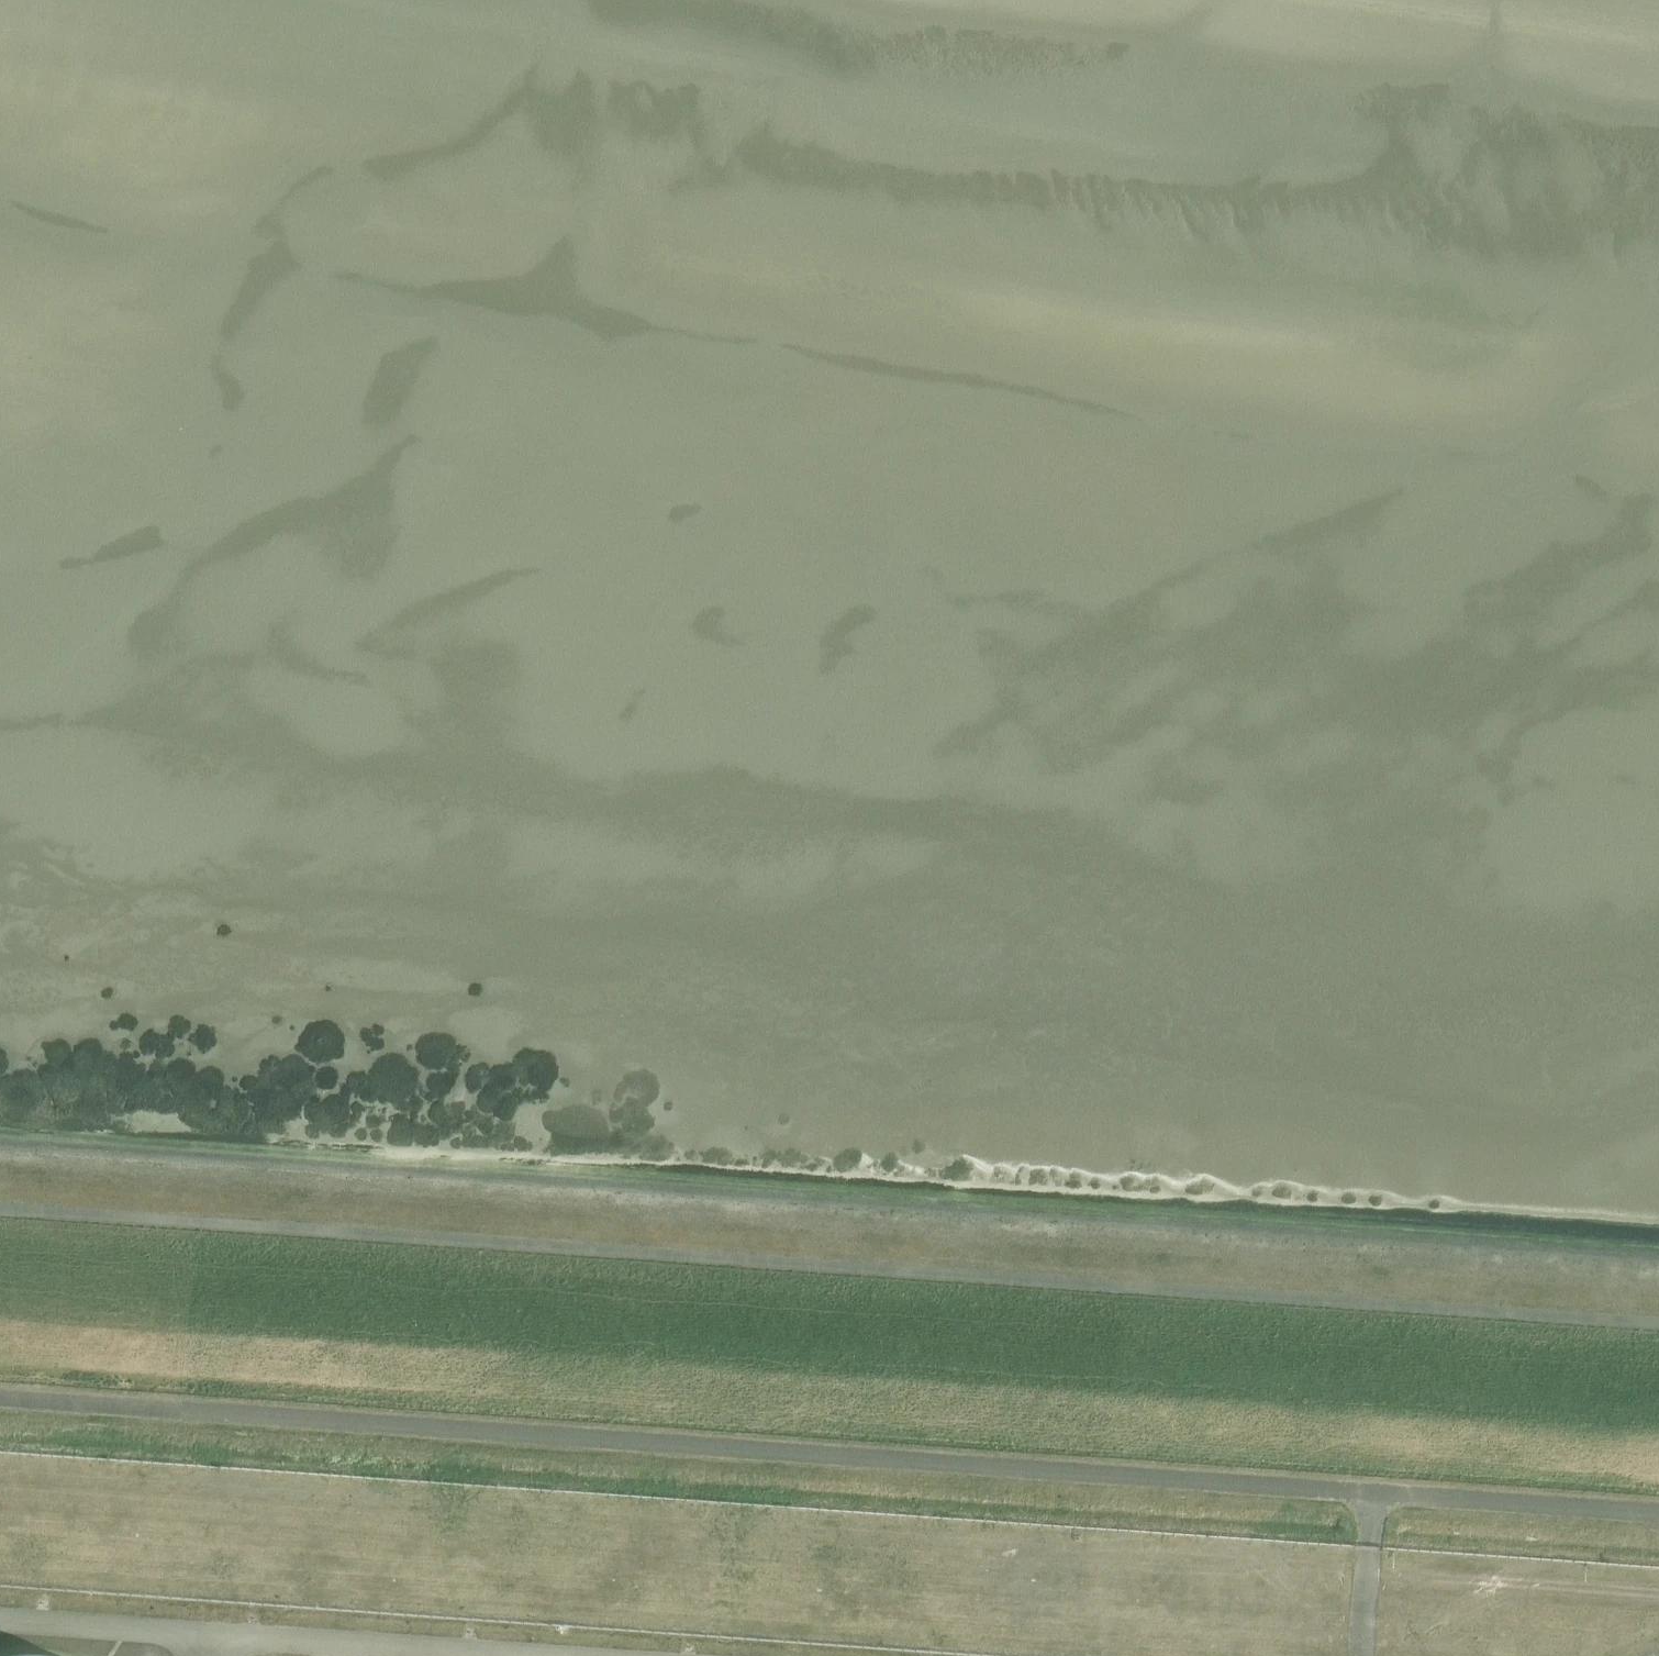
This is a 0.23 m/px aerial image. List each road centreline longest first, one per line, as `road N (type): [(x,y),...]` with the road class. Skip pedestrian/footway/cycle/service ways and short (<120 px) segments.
road 1 (unclassified): [(1658,1513),(0,1399)]

